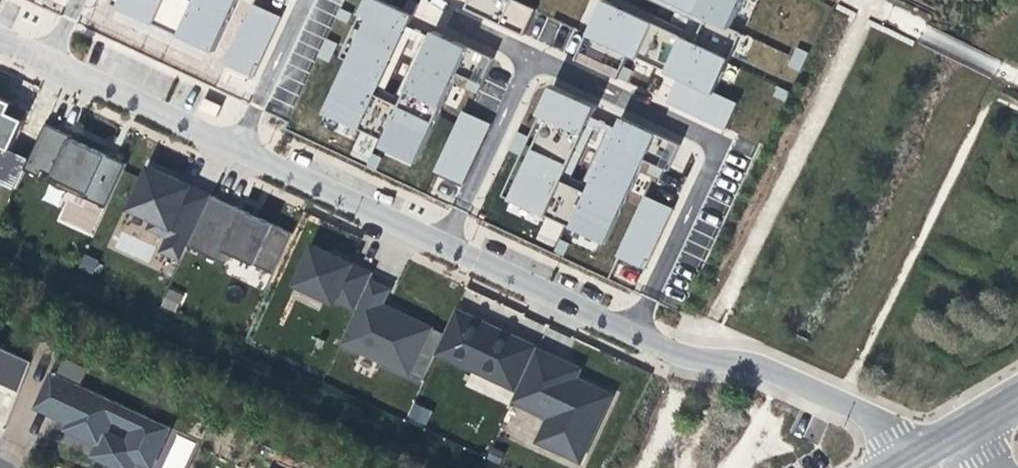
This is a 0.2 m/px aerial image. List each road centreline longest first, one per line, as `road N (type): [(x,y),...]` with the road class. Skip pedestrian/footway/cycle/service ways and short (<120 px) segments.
road 1 (residential): [(0,43),(693,358)]
road 2 (residential): [(693,358),(759,364),(784,375),(841,402),(913,459)]
road 3 (residential): [(693,358),(643,467)]

